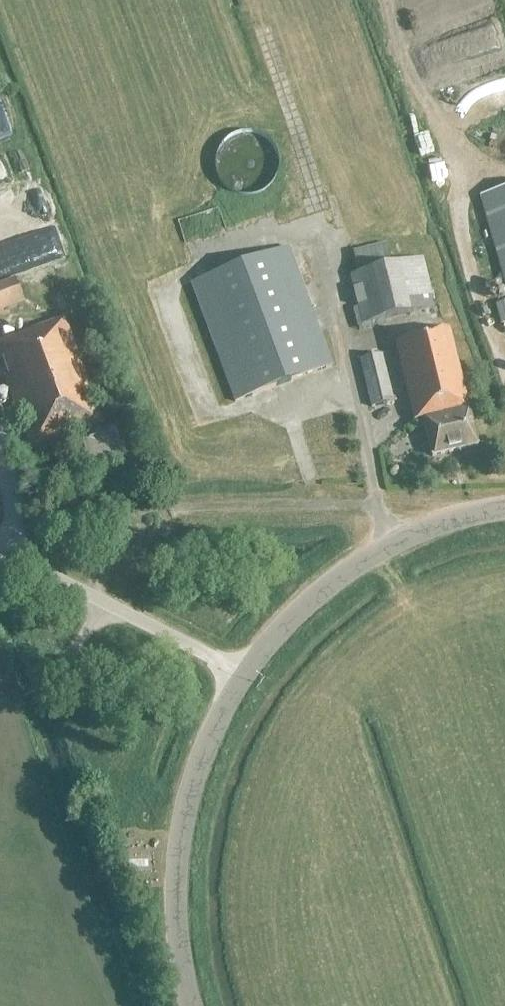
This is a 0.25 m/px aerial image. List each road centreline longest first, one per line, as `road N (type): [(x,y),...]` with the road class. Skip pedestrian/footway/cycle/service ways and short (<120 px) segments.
road 1 (tertiary): [(191,1005),(176,900),(192,791),(244,678)]
road 2 (tertiary): [(244,678),(321,589),(398,539),(504,514)]
road 3 (unclassified): [(244,678),(0,560)]

